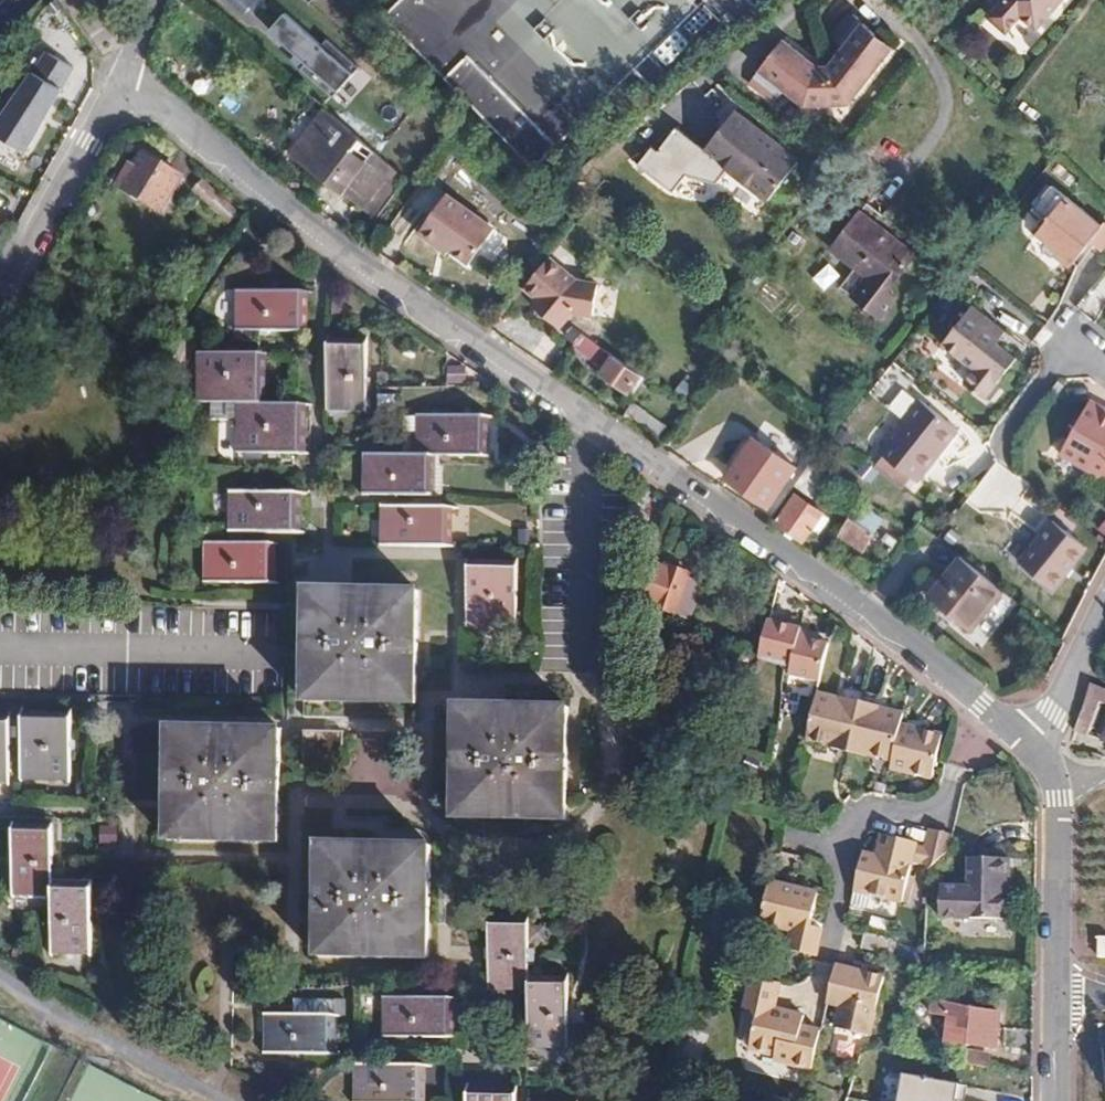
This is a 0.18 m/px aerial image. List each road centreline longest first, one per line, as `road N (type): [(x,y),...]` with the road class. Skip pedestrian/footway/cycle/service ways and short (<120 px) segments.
road 1 (residential): [(117,85),(137,89),(332,244),(906,641),(1025,741)]
road 2 (residential): [(0,969),(233,1100)]
road 3 (residential): [(0,281),(90,142),(117,85)]
road 4 (residential): [(1055,780),(1054,1004)]
road 5 (residential): [(1104,593),(1047,713),(1025,741)]
road 6 (residential): [(1001,440),(1075,347),(1104,370)]

